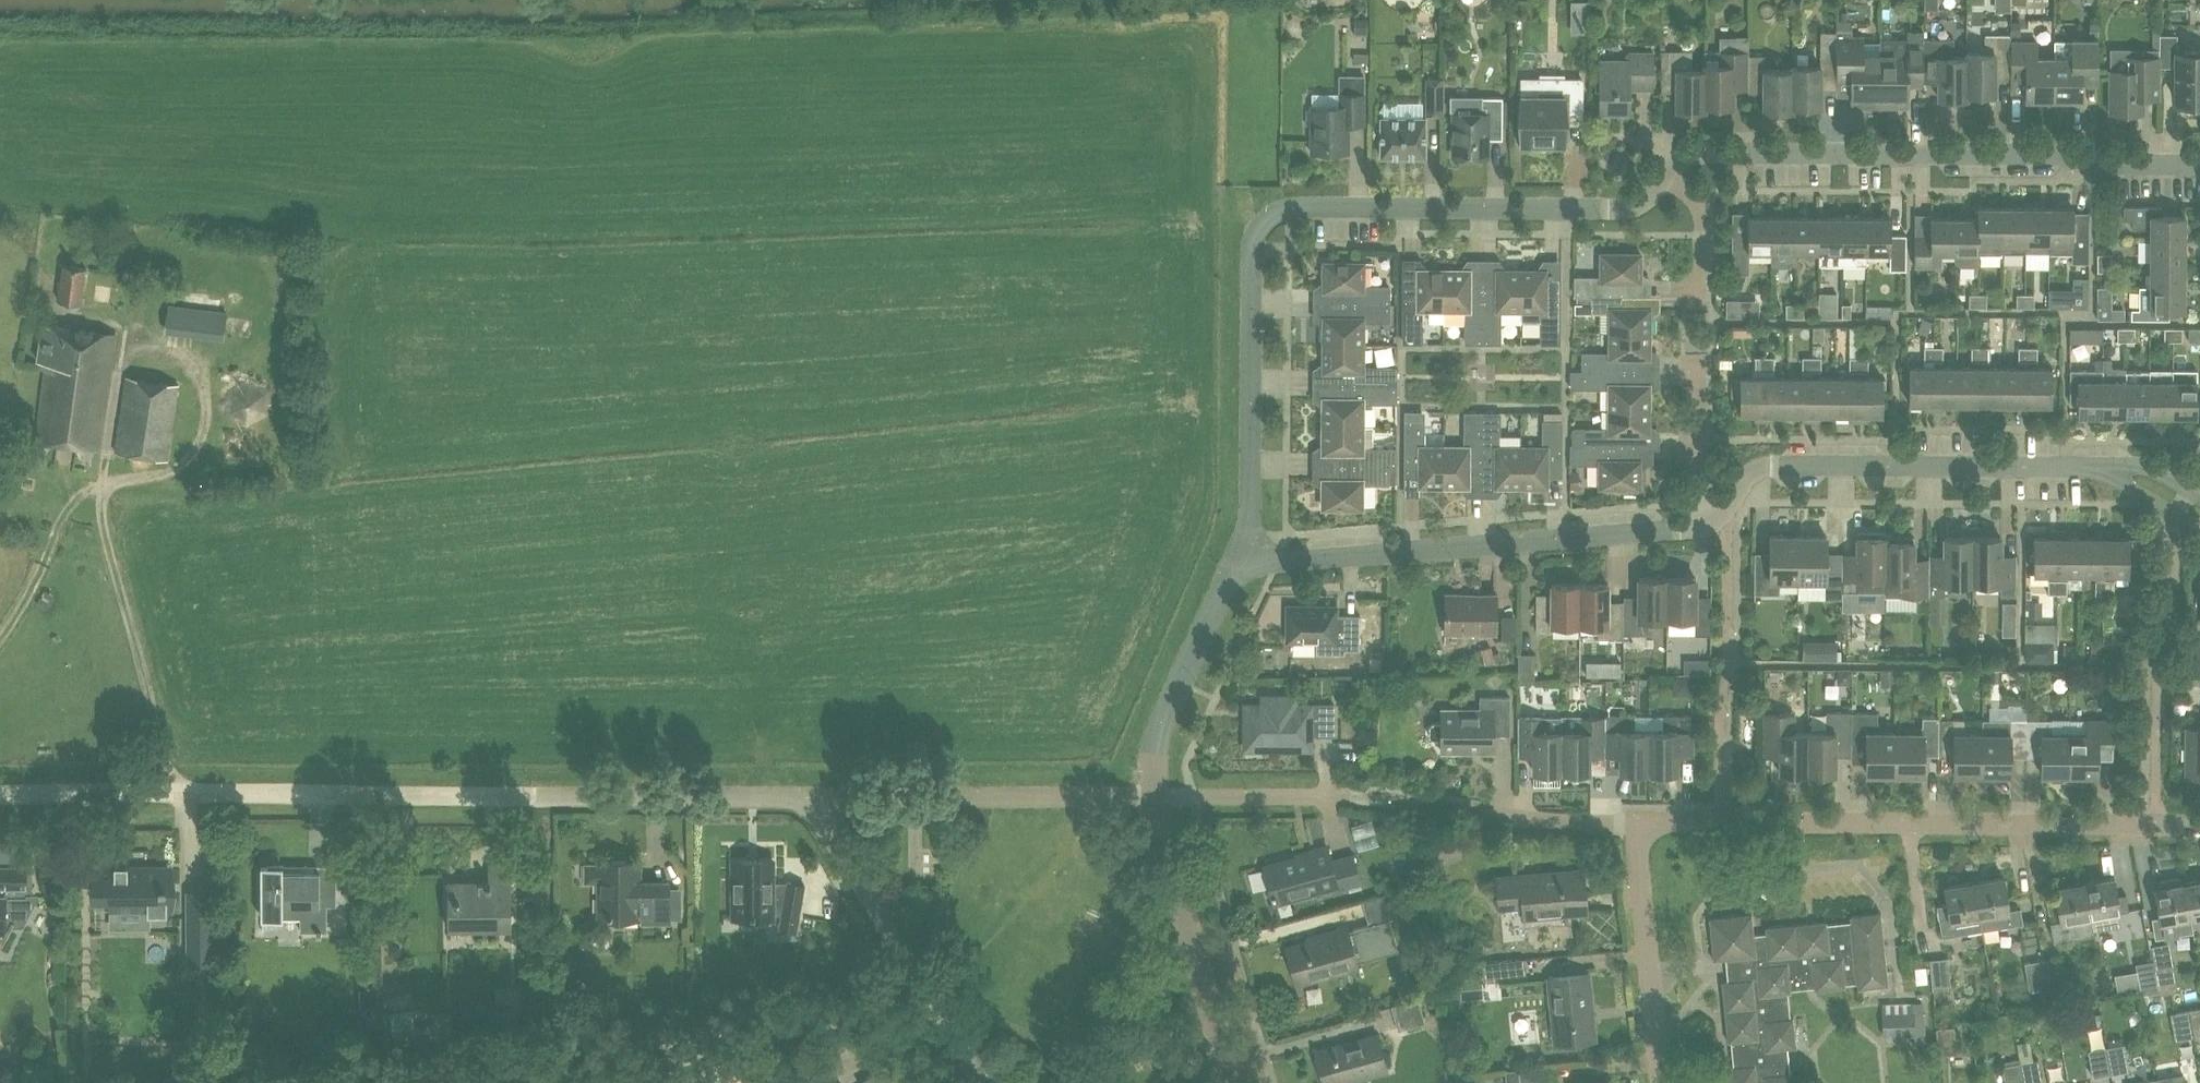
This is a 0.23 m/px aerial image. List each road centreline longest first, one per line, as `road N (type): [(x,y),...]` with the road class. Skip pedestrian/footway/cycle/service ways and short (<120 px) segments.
road 1 (residential): [(1243,564),(1254,252),(1274,215),(1618,211),(1635,208),(1664,176)]
road 2 (residential): [(2199,822),(1636,825)]
road 3 (residential): [(2199,158),(1695,159),(1664,176)]
road 4 (track): [(530,799),(0,794)]
road 5 (residential): [(1636,825),(1394,798),(1156,796)]
road 6 (residential): [(1243,564),(1702,526)]
road 7 (residential): [(1702,526),(1725,511),(1747,479),(1791,464),(2093,471)]
road 8 (track): [(528,1055),(893,1011),(931,995)]
road 9 (track): [(171,793),(101,486),(180,464)]
road 10 (residential): [(1156,796),(809,796)]
road 11 (residential): [(985,1082),(809,796)]
road 12 (unclassified): [(1234,1082),(1156,796)]
road 13 (residential): [(530,799),(809,796)]
road 14 (residential): [(1661,1082),(1636,825)]
road 15 (unclassified): [(1156,796),(1158,733),(1243,564)]
road 16 (track): [(106,451),(101,486),(69,507),(0,636)]
road 17 (residential): [(1702,526),(1705,403),(1685,387),(1685,361)]
road 18 (residential): [(1698,300),(1702,210),(1664,176)]
road 19 (residential): [(2093,471),(2199,526)]

